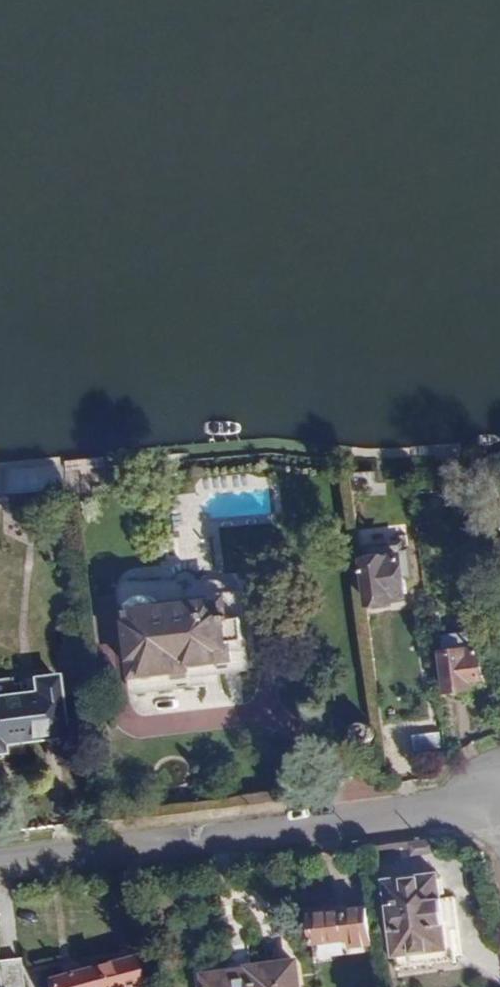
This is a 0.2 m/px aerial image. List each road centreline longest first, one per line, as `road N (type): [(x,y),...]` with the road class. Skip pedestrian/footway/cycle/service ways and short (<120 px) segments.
road 1 (residential): [(499,803),(0,867)]

